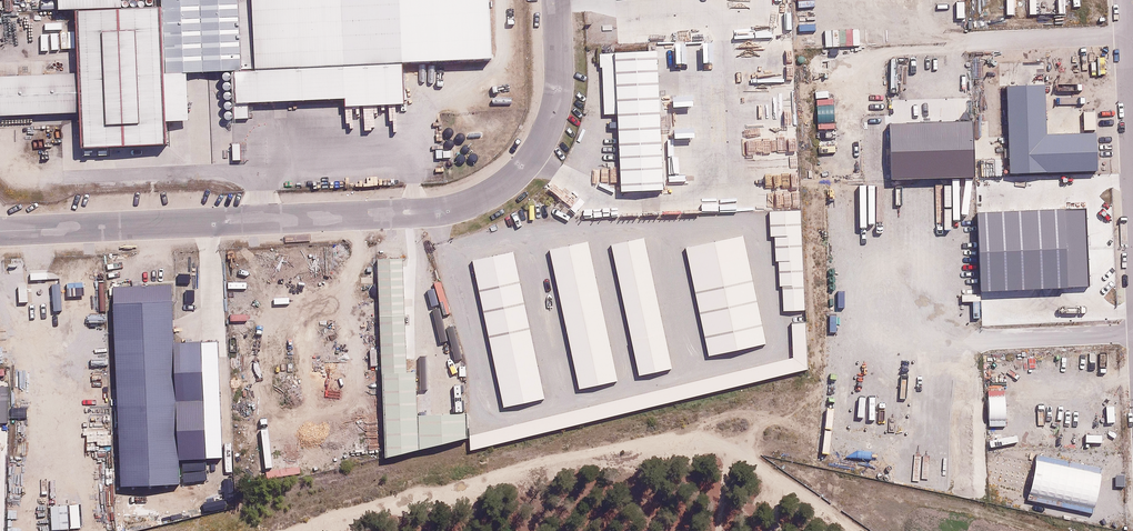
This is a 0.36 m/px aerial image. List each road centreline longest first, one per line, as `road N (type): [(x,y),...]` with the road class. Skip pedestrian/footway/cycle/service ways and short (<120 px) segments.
road 1 (residential): [(0,231),(419,213),(479,200),(524,167),(553,119),(556,0)]
road 2 (unclassified): [(863,530),(730,441),(659,438),(301,530)]

